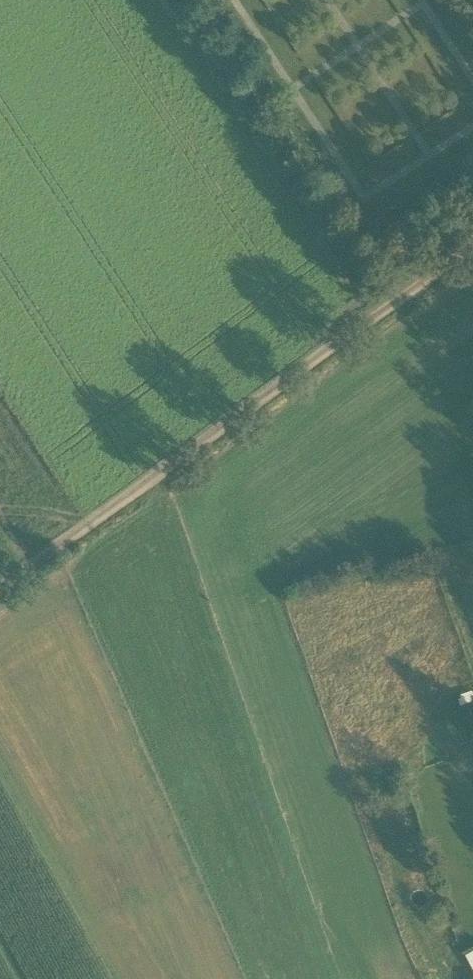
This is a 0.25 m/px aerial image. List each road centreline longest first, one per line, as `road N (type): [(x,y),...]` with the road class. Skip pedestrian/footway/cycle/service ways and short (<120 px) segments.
road 1 (track): [(0,582),(472,248)]

